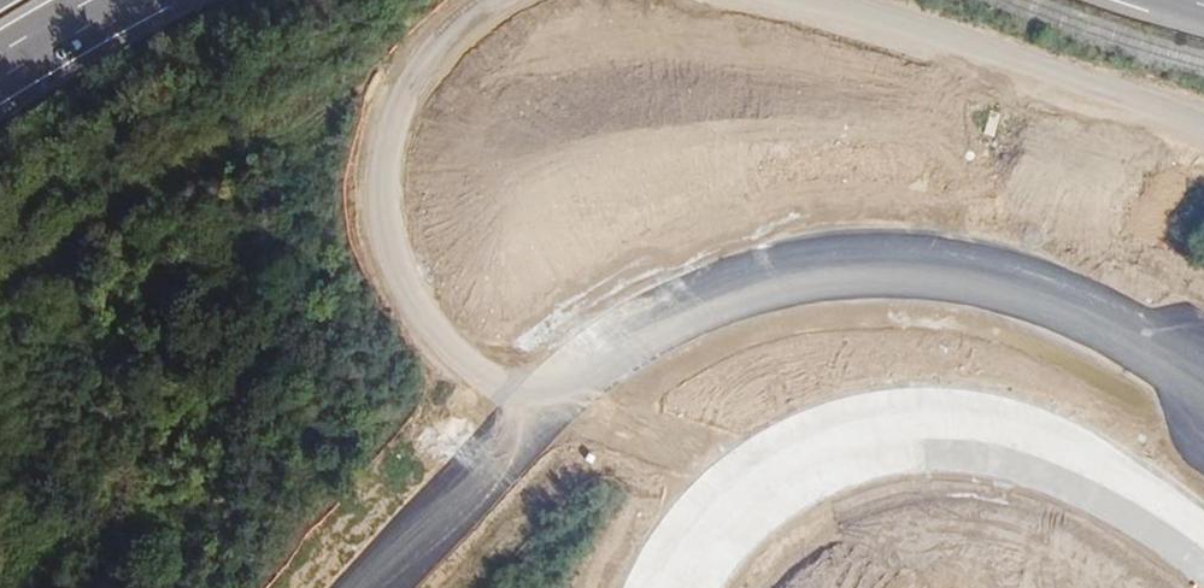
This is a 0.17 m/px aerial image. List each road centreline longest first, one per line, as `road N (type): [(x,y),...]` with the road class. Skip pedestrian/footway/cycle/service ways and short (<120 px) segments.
road 1 (trunk): [(0,61),(108,0)]

